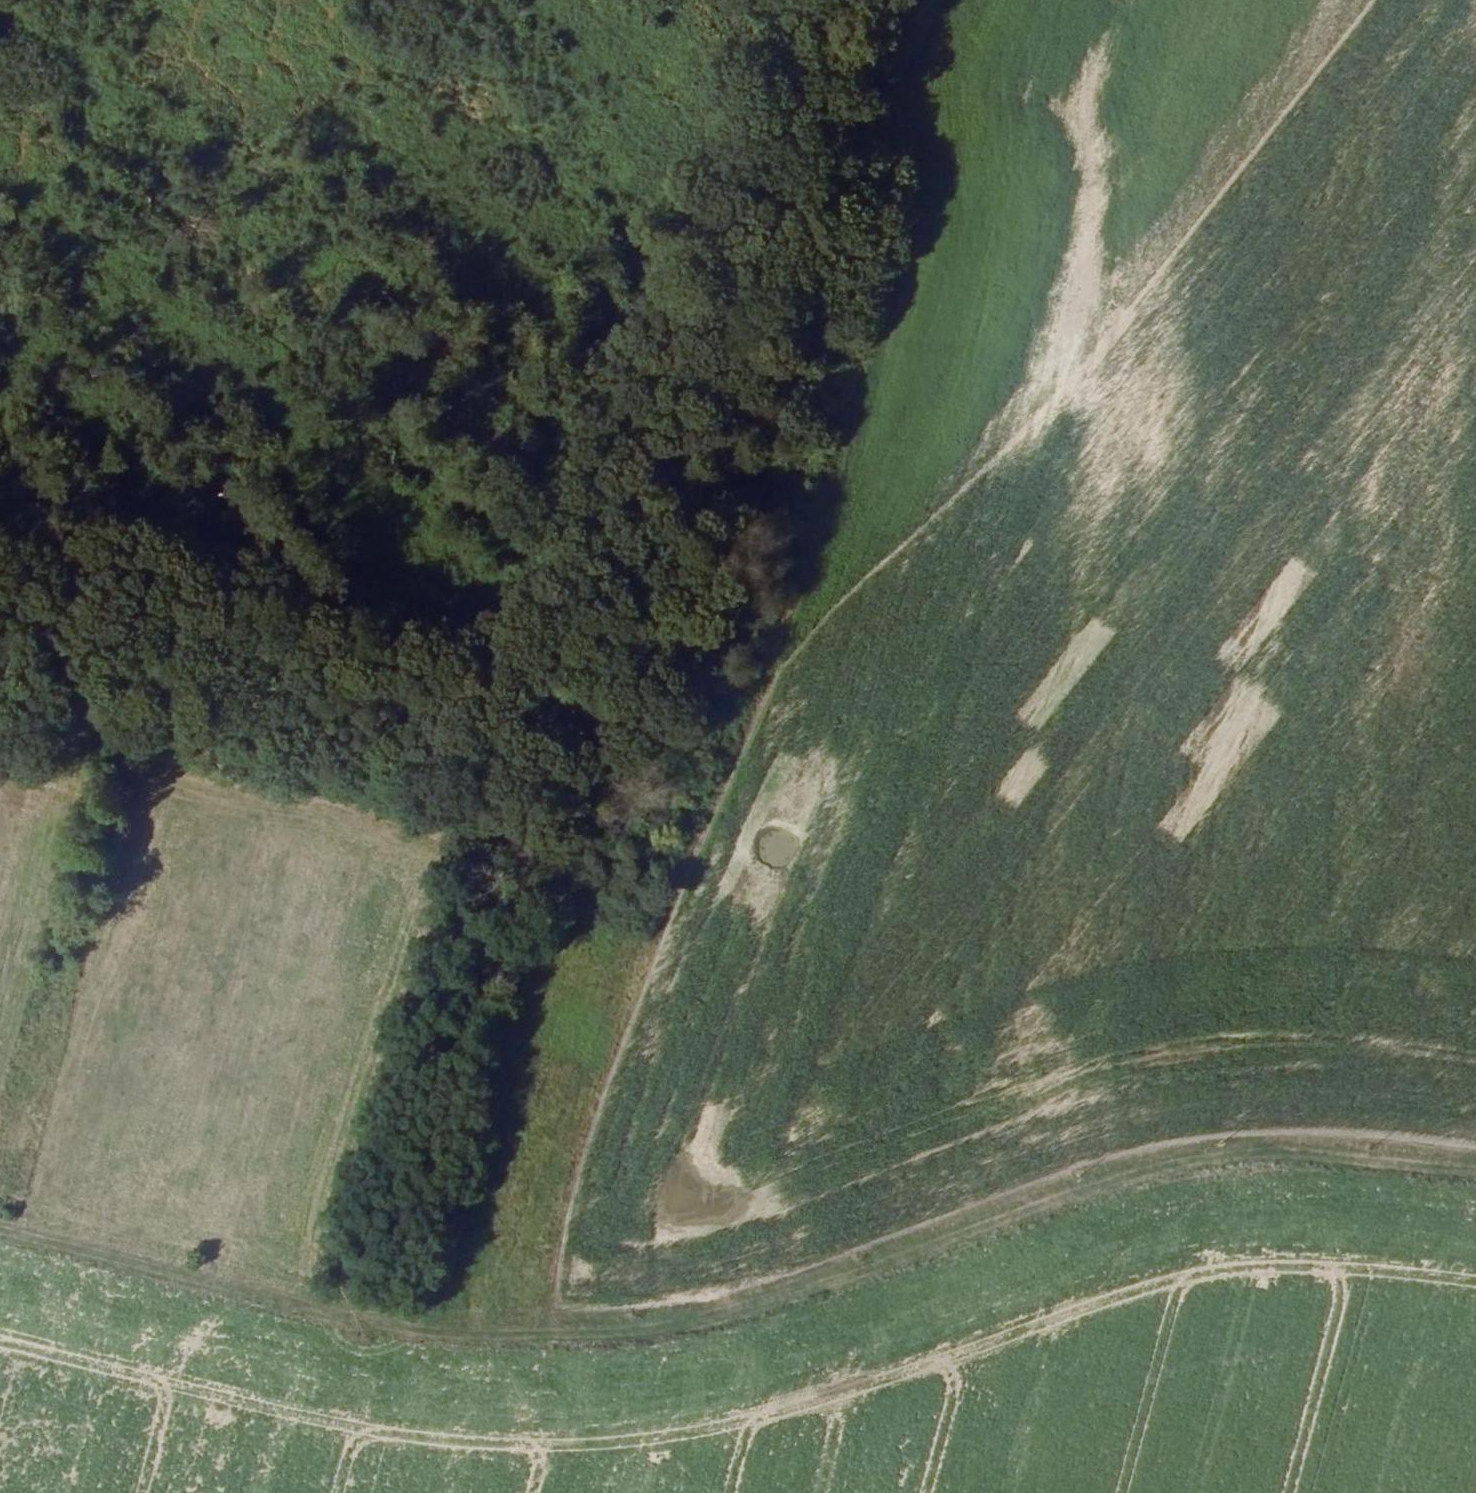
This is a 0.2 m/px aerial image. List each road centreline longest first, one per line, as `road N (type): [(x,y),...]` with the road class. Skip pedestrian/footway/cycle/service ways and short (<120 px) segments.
road 1 (track): [(1475,1182),(1303,1156),(1083,1176),(791,1285),(641,1322),(442,1327),(0,1223)]

